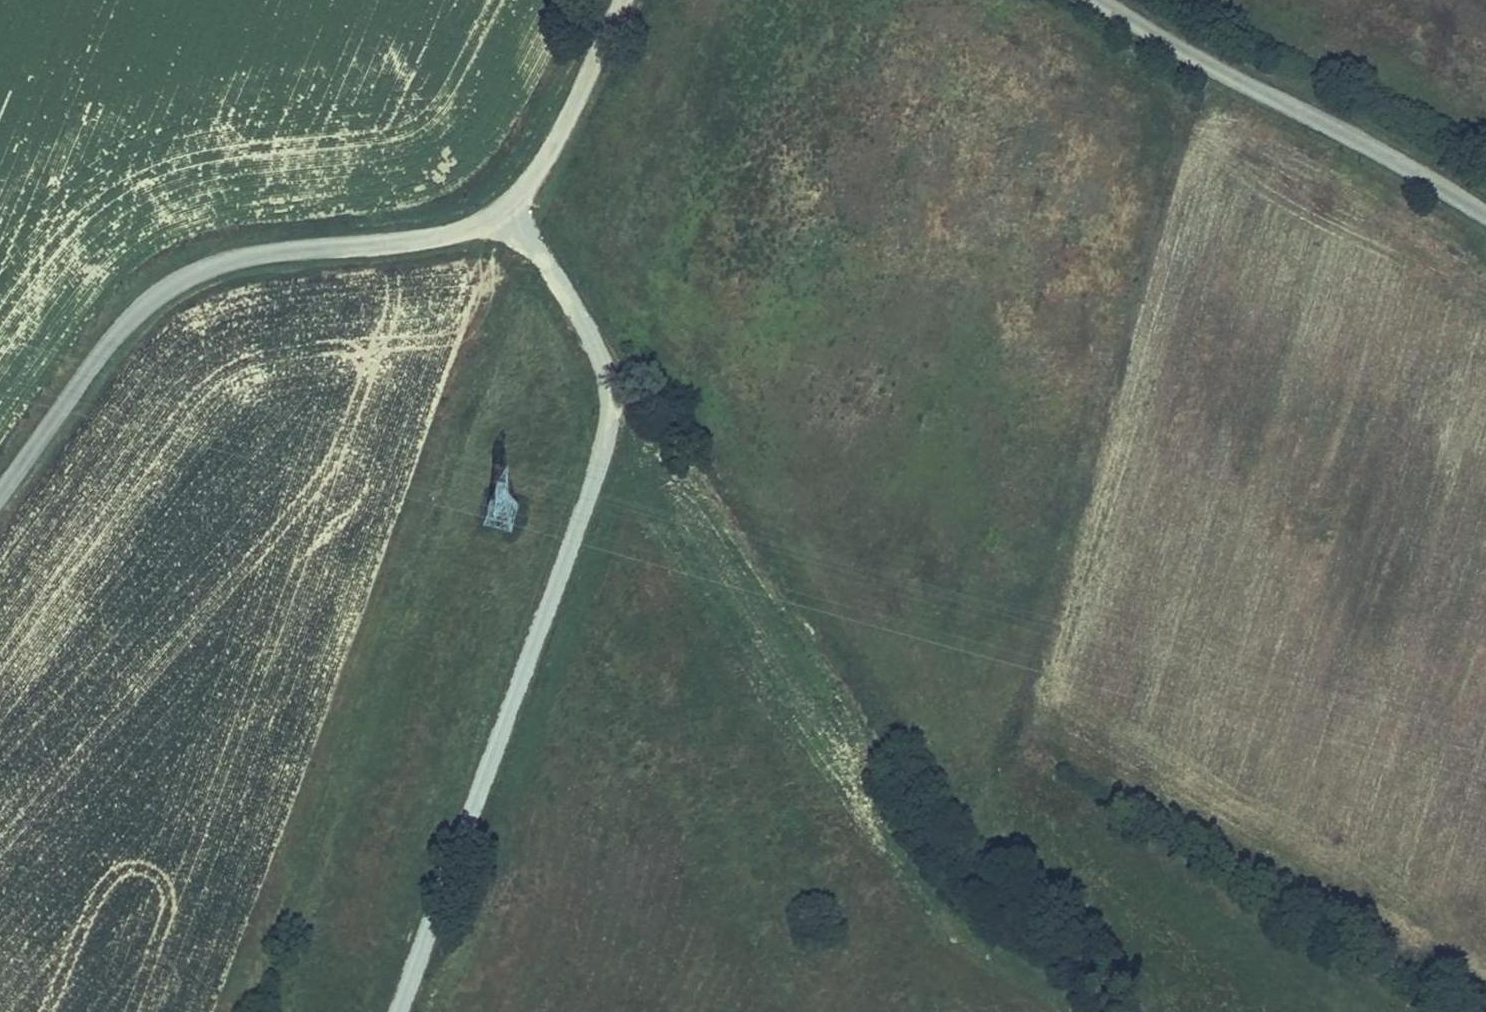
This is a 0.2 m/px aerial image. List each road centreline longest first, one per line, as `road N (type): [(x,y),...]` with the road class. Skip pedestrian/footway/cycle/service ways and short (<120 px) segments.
road 1 (tertiary): [(624,0),(555,144),(508,207),(444,234),(242,256),(197,271),(129,319),(0,492)]
road 2 (tertiary): [(1485,215),(1103,0)]

